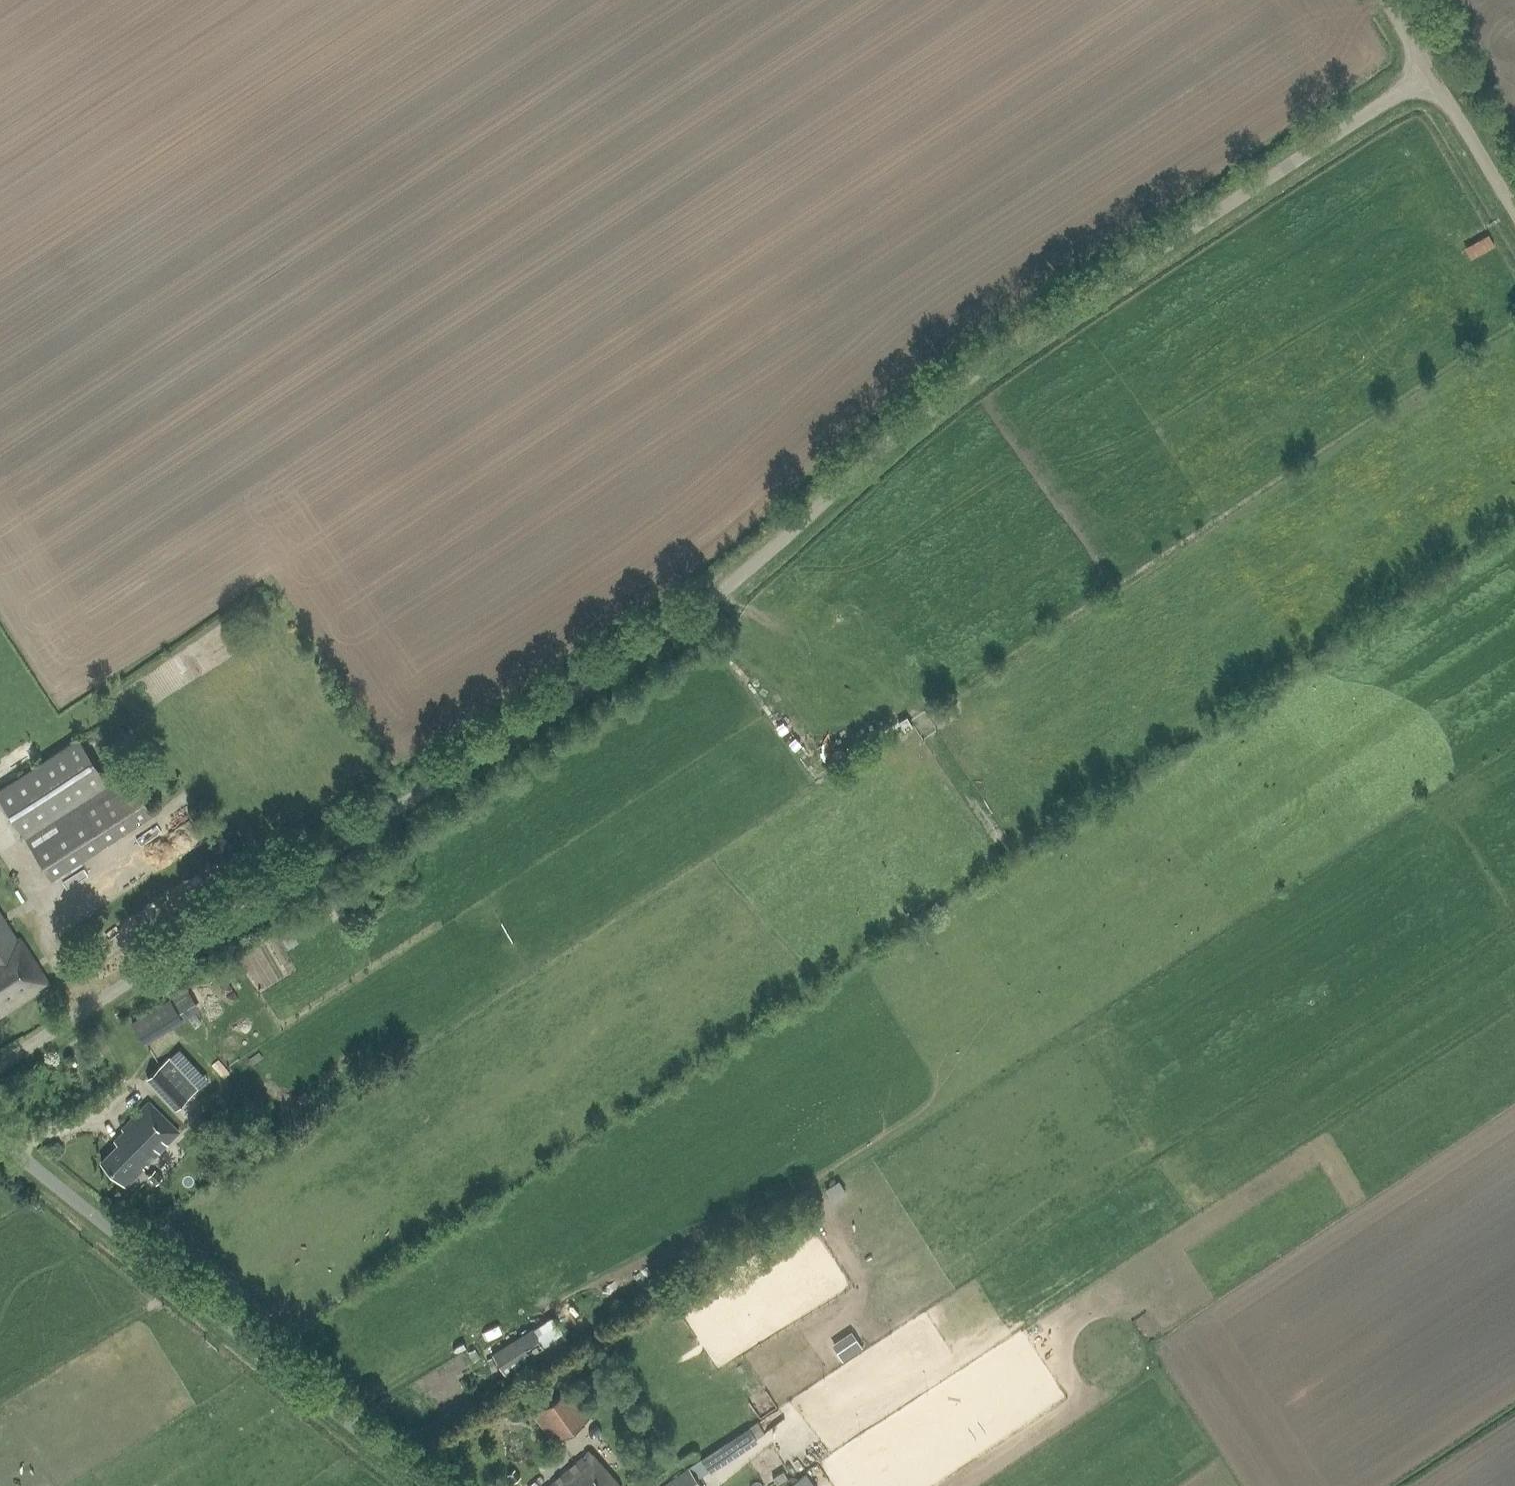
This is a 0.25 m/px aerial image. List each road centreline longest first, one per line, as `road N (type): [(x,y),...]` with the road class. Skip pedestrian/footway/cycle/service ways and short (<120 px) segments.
road 1 (unclassified): [(0,1067),(671,629),(970,376),(1430,71)]
road 2 (unclassified): [(430,1485),(0,1140)]
road 3 (unclassified): [(1430,71),(1514,210)]

